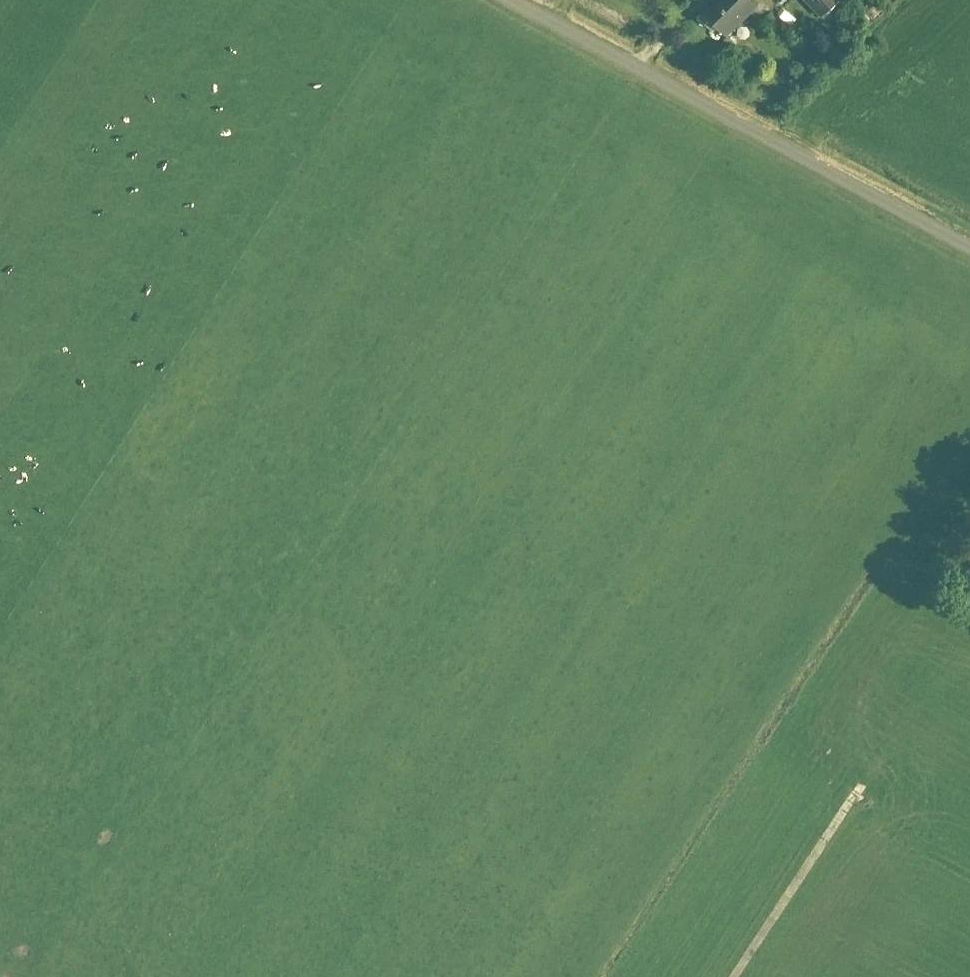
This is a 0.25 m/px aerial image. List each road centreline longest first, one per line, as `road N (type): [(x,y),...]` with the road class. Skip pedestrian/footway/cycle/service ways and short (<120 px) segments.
road 1 (unclassified): [(969,250),(504,0)]

